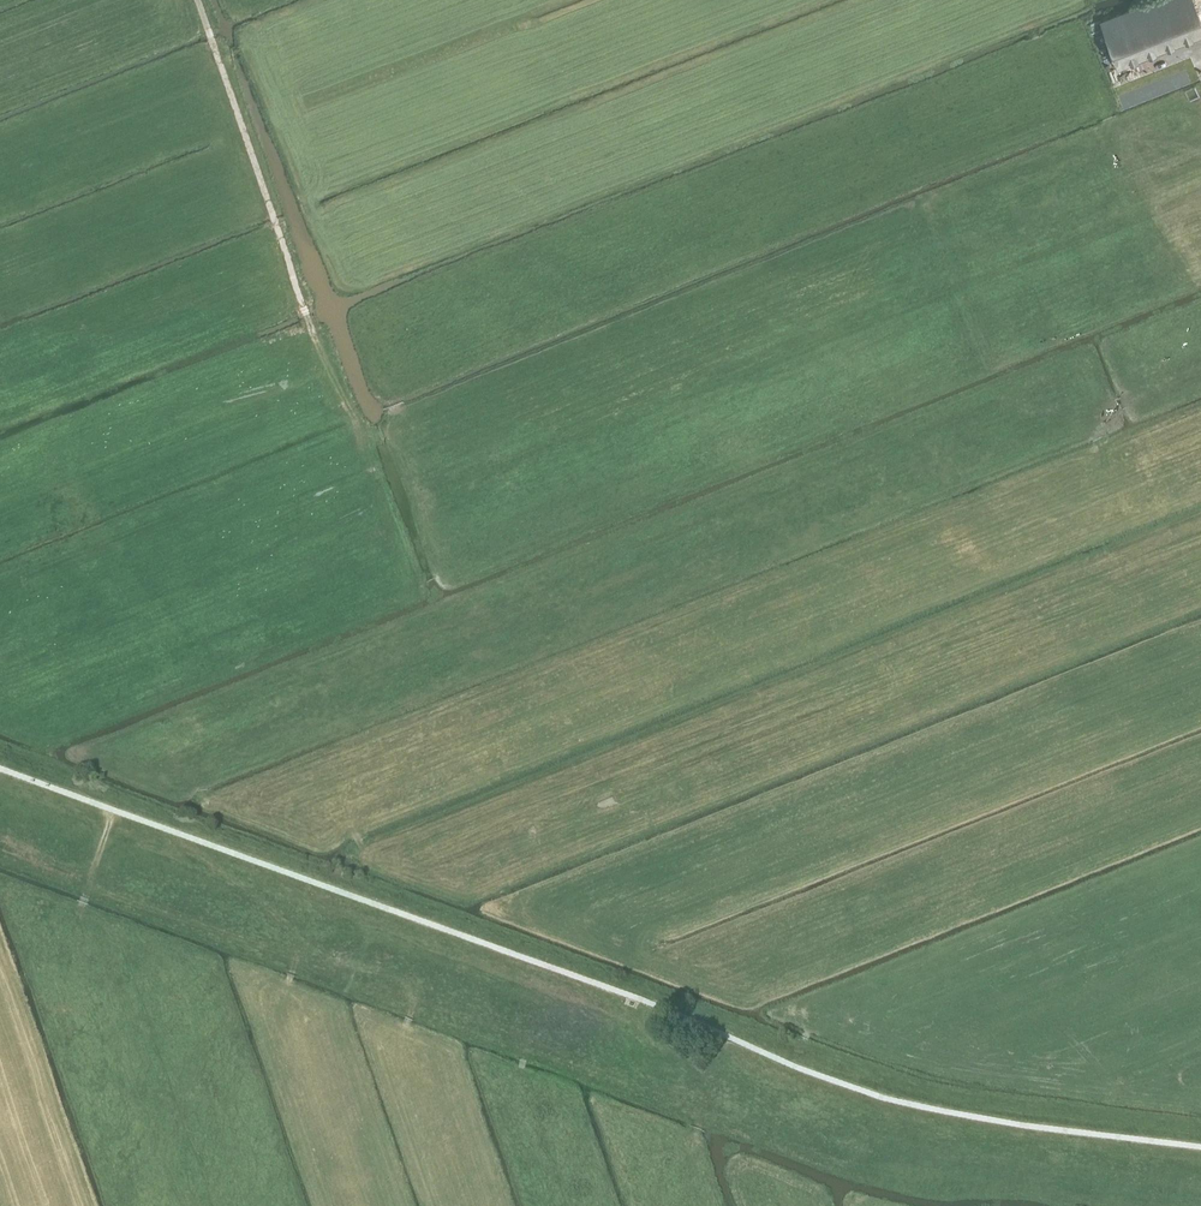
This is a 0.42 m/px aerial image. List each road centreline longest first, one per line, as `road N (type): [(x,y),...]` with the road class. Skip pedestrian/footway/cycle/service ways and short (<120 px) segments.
road 1 (track): [(359,433),(308,314),(198,0)]
road 2 (track): [(99,976),(79,913),(114,810)]

